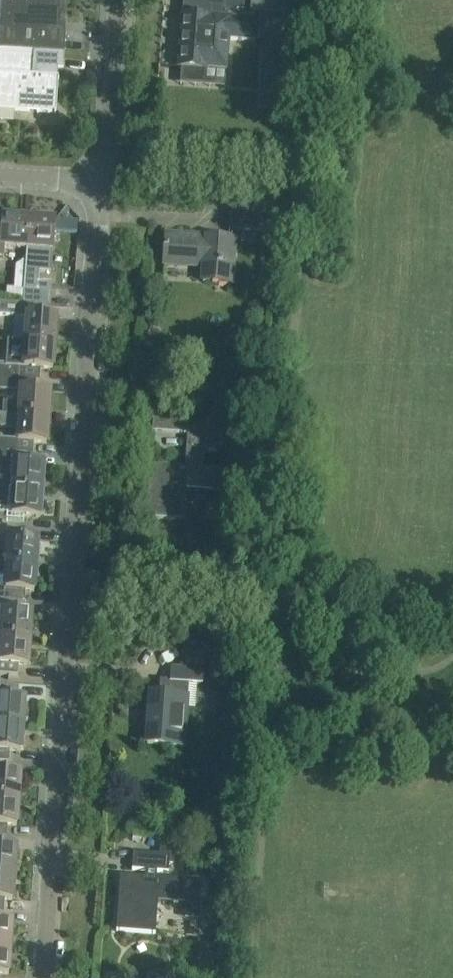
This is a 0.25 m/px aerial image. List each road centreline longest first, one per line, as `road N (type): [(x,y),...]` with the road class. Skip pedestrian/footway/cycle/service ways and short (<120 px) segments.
road 1 (residential): [(44,977),(98,213),(92,180)]
road 2 (residential): [(92,180),(108,137),(118,0)]

